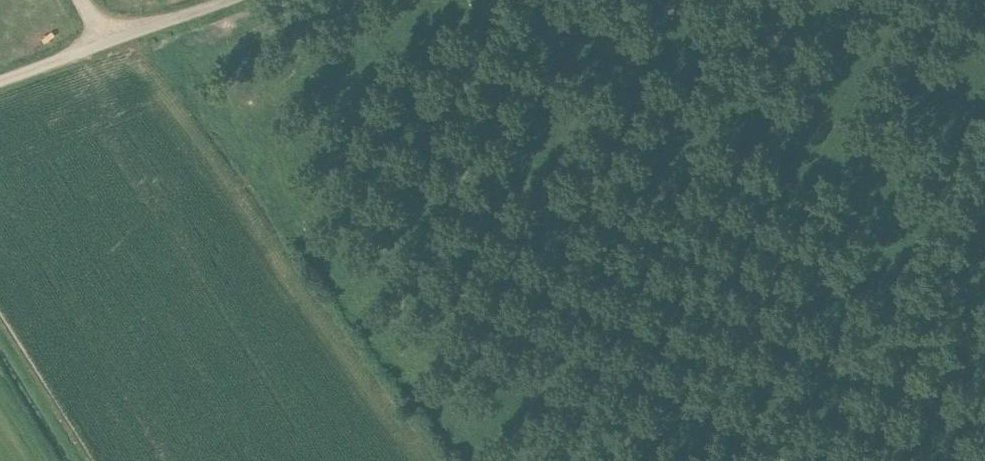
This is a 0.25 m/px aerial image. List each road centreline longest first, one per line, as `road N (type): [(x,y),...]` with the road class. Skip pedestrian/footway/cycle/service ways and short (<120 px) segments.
road 1 (unclassified): [(0,80),(211,0)]

